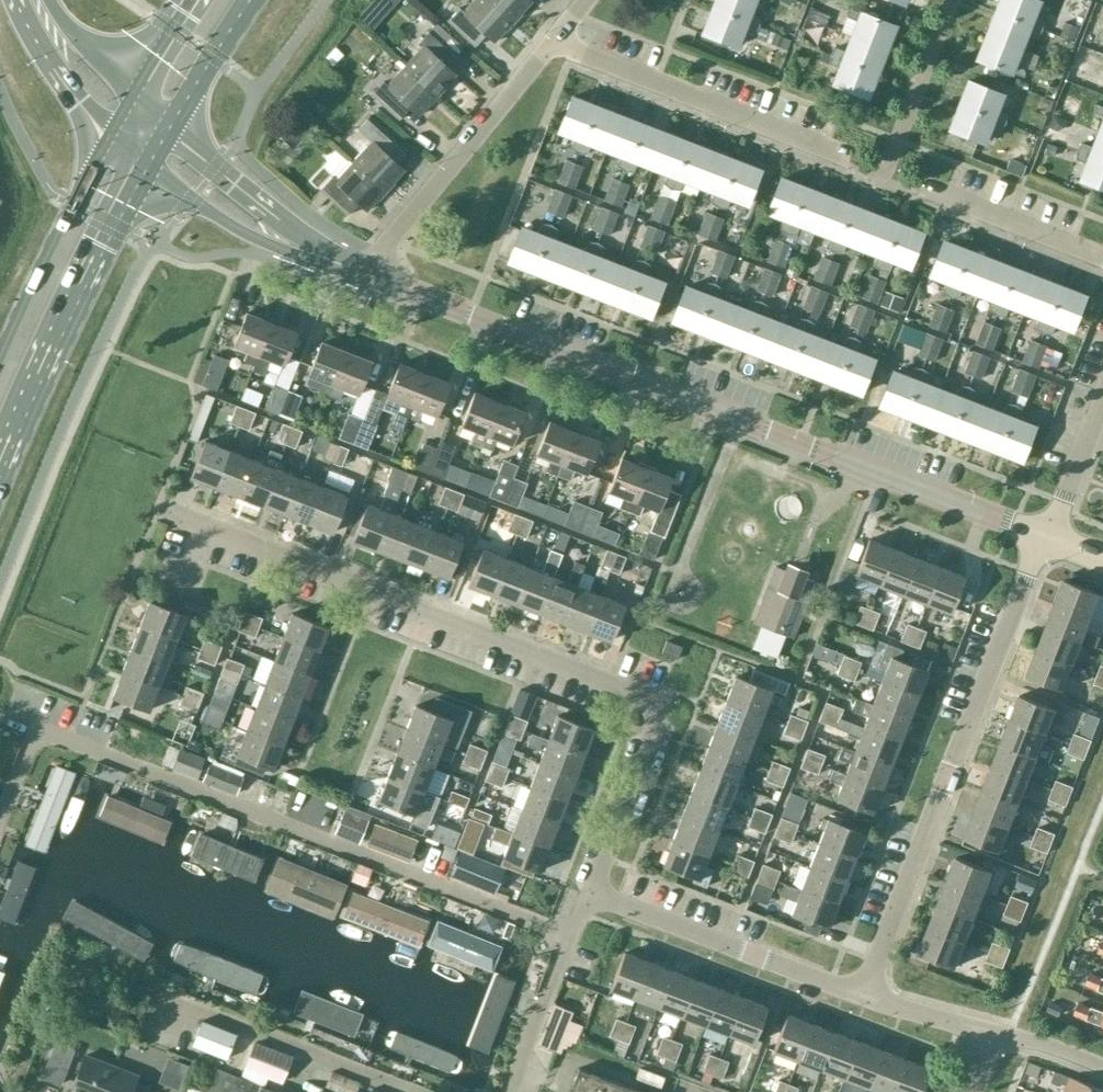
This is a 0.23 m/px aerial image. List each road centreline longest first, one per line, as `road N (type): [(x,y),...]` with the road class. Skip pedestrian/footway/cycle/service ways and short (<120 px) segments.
road 1 (residential): [(589,895),(653,714),(642,692),(158,506)]
road 2 (residential): [(1045,543),(372,276)]
road 3 (residential): [(568,935),(63,738),(31,745),(0,819)]
road 4 (residential): [(867,997),(1045,543)]
road 5 (primary): [(0,490),(54,362),(150,176)]
road 6 (residential): [(123,975),(429,1091)]
road 7 (residential): [(552,41),(843,155),(849,165)]
road 8 (residential): [(552,41),(389,240),(372,276)]
road 9 (residential): [(867,997),(589,895)]
road 10 (residential): [(372,276),(289,227),(172,135)]
road 11 (residential): [(1102,1066),(867,997)]
road 12 (residential): [(150,176),(265,242),(372,276)]
road 13 (primary): [(109,136),(0,355)]
road 14 (residential): [(917,192),(1102,257)]
road 15 (residential): [(509,1091),(568,935)]
road 16 (tertiary): [(16,0),(54,70),(109,136)]
road 17 (primary): [(172,135),(257,0)]
road 18 (residential): [(1102,395),(1045,543)]
road 19 (tertiary): [(134,92),(49,0)]

